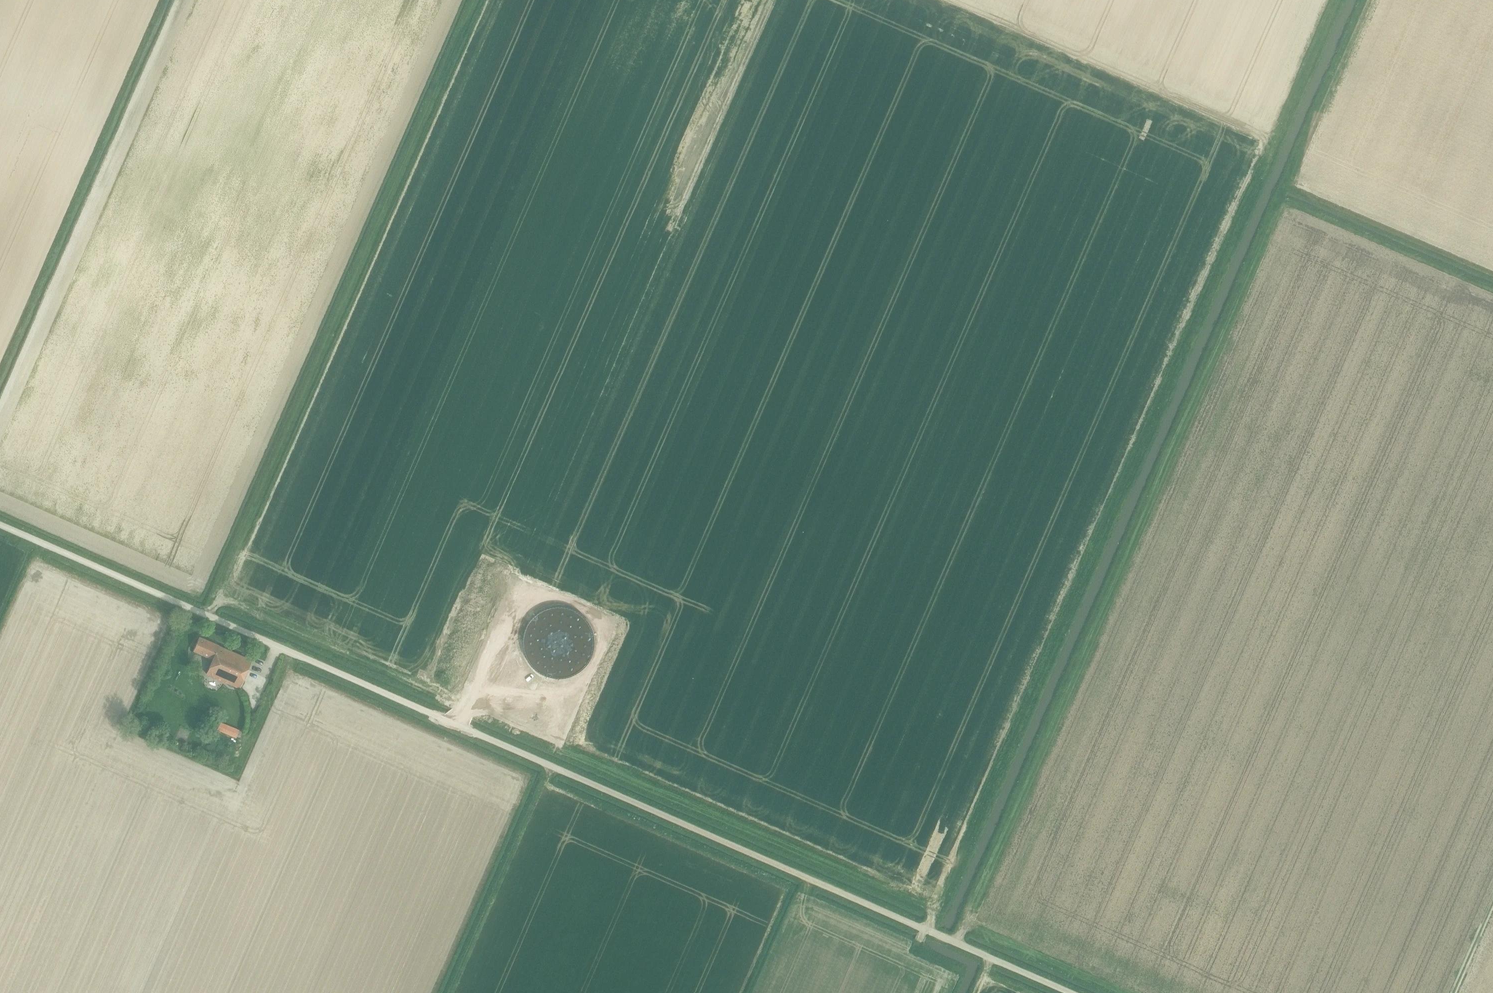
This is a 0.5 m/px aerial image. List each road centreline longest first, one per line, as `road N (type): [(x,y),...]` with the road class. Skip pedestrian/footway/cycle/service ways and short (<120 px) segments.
road 1 (unclassified): [(1069,992),(0,526)]

